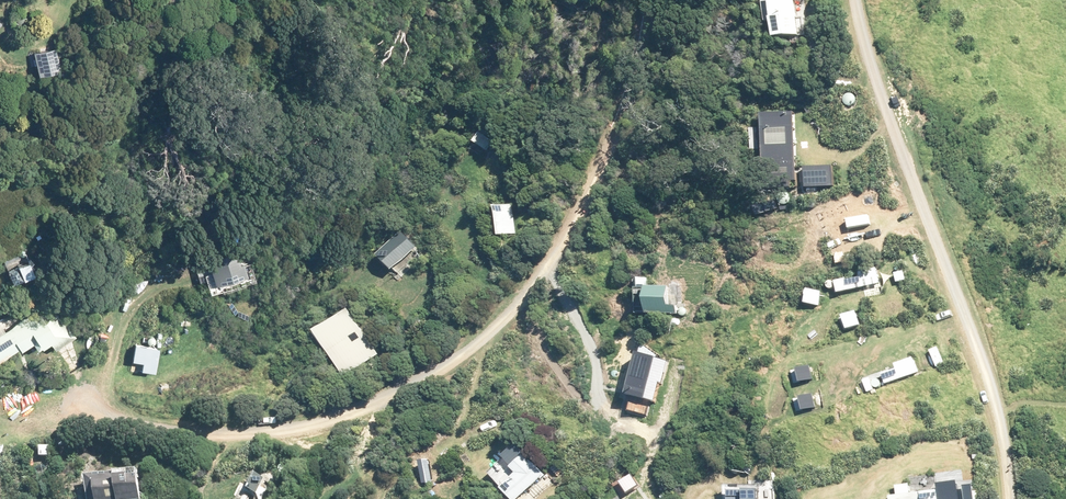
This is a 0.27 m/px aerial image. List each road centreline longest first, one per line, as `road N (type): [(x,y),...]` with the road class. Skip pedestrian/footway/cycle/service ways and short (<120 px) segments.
road 1 (unclassified): [(85,410),(129,426),(211,432),(297,426),(365,405),(475,342),(549,256),(570,219),(643,0)]
road 2 (unclassified): [(1011,498),(991,388),(868,56),(857,0)]

